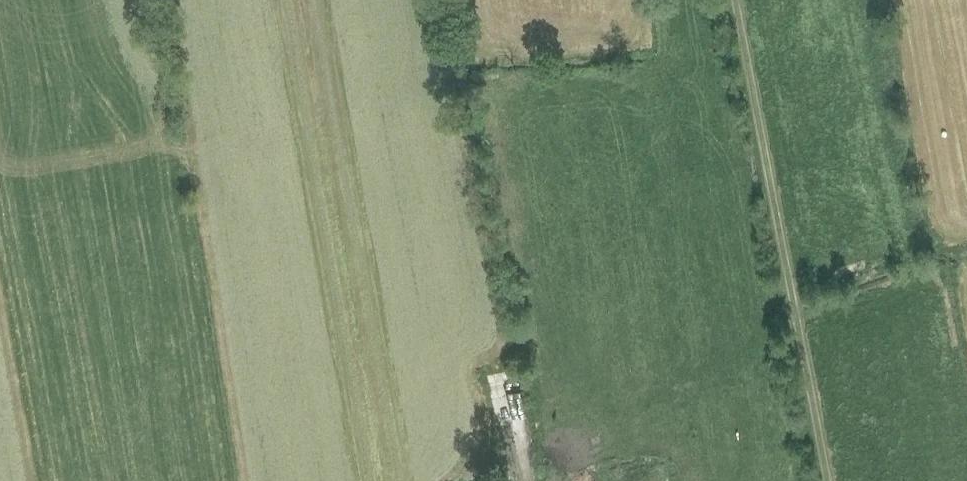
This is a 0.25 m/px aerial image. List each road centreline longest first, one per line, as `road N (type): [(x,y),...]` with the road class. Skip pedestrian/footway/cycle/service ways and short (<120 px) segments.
road 1 (track): [(736,0),(825,480)]

